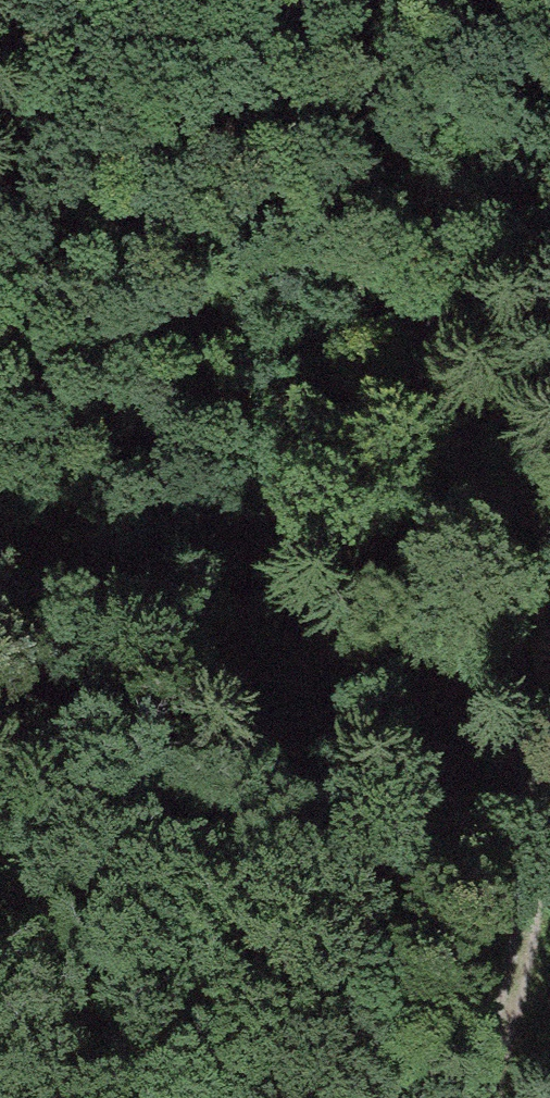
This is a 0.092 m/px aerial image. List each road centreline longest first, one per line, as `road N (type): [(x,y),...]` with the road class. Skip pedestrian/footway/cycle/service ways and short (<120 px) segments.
road 1 (track): [(293,0),(448,380),(503,484),(534,829),(512,973),(480,1097)]
road 2 (track): [(448,380),(316,508),(170,562),(0,565)]

